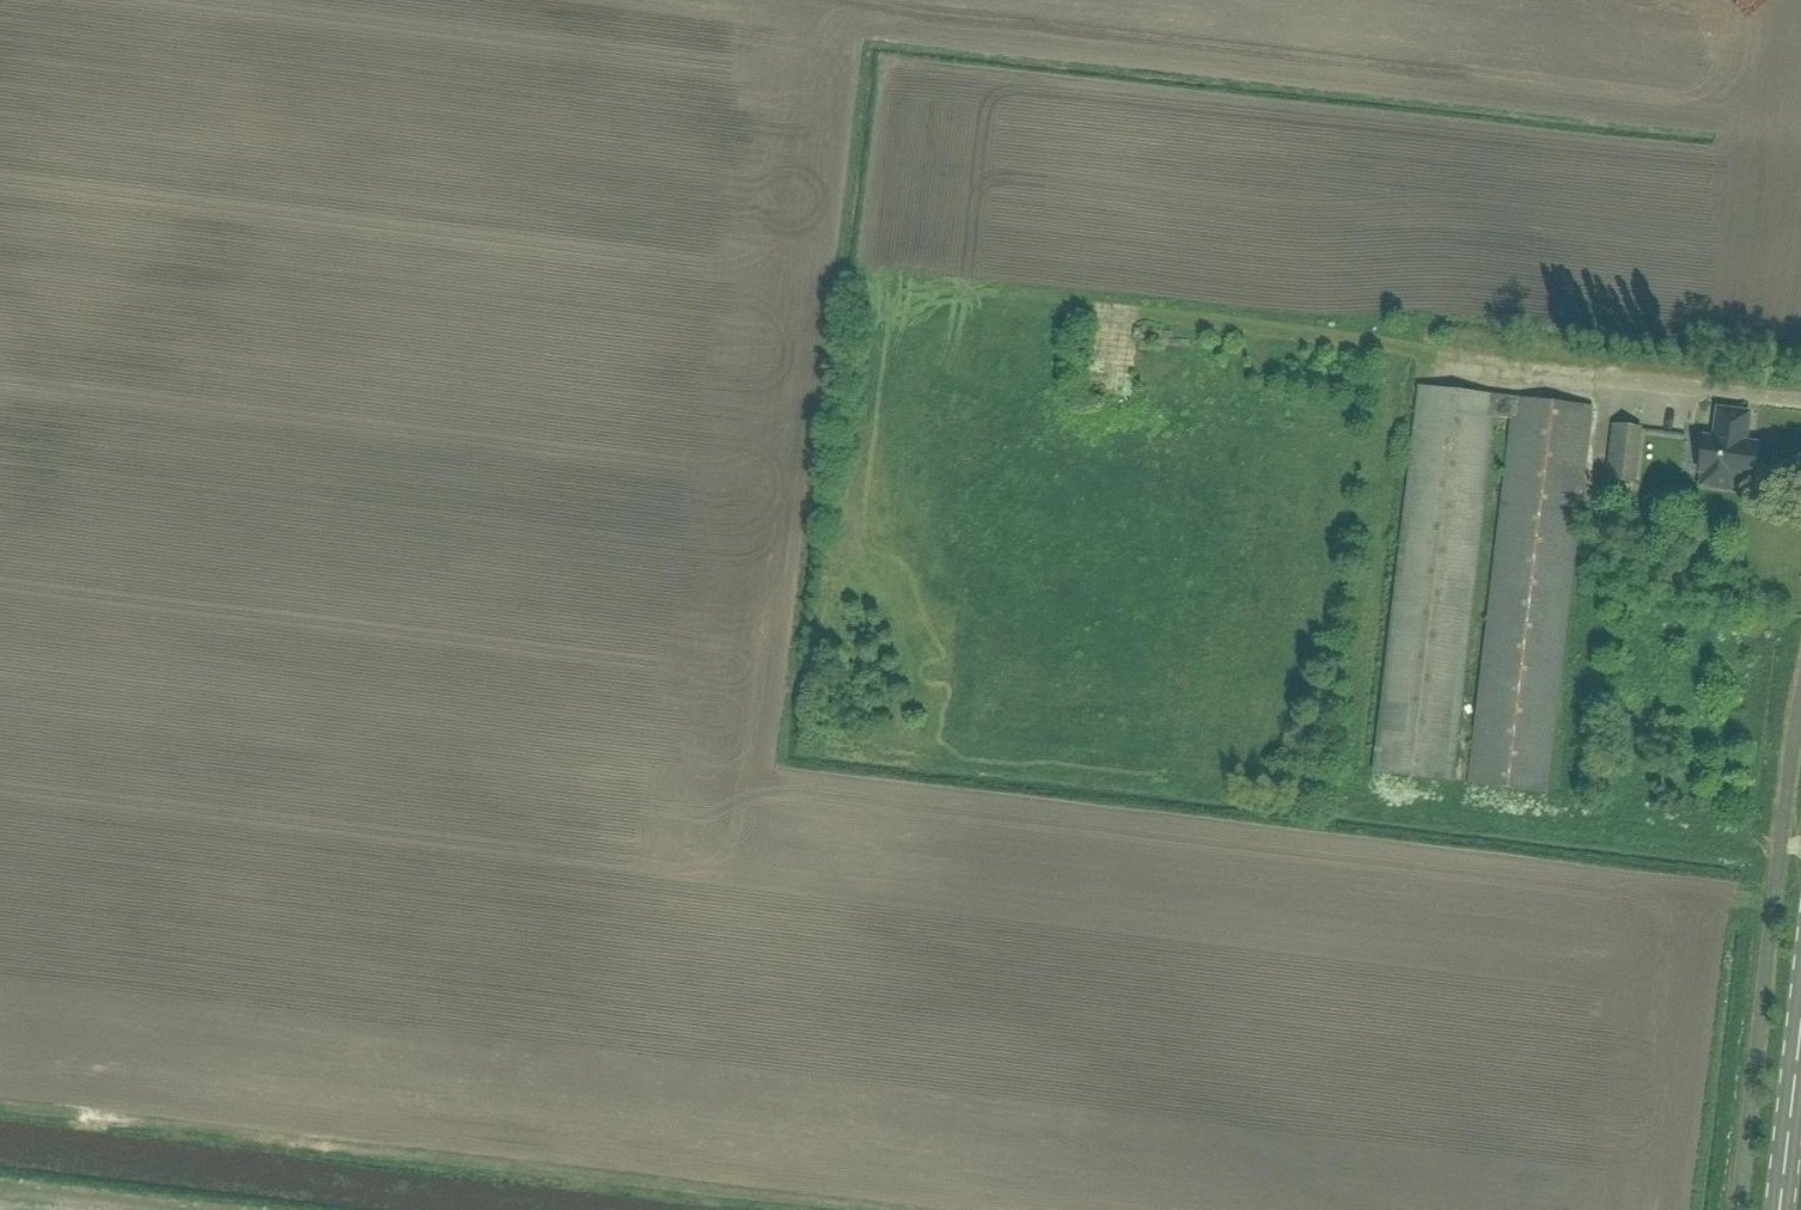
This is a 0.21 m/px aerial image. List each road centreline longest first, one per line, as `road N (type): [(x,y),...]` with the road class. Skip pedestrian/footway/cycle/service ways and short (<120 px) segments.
road 1 (tertiary): [(1780,1209),(1800,1032)]

